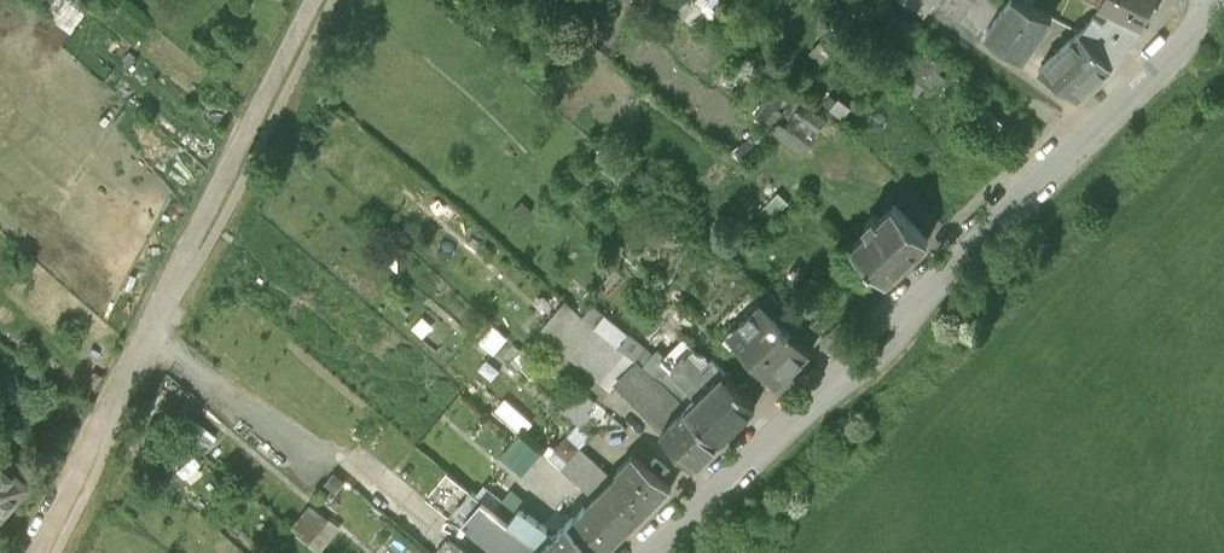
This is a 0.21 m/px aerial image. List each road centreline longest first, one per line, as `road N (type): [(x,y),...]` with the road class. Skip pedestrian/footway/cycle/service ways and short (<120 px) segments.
road 1 (residential): [(1223,3),(661,552)]

